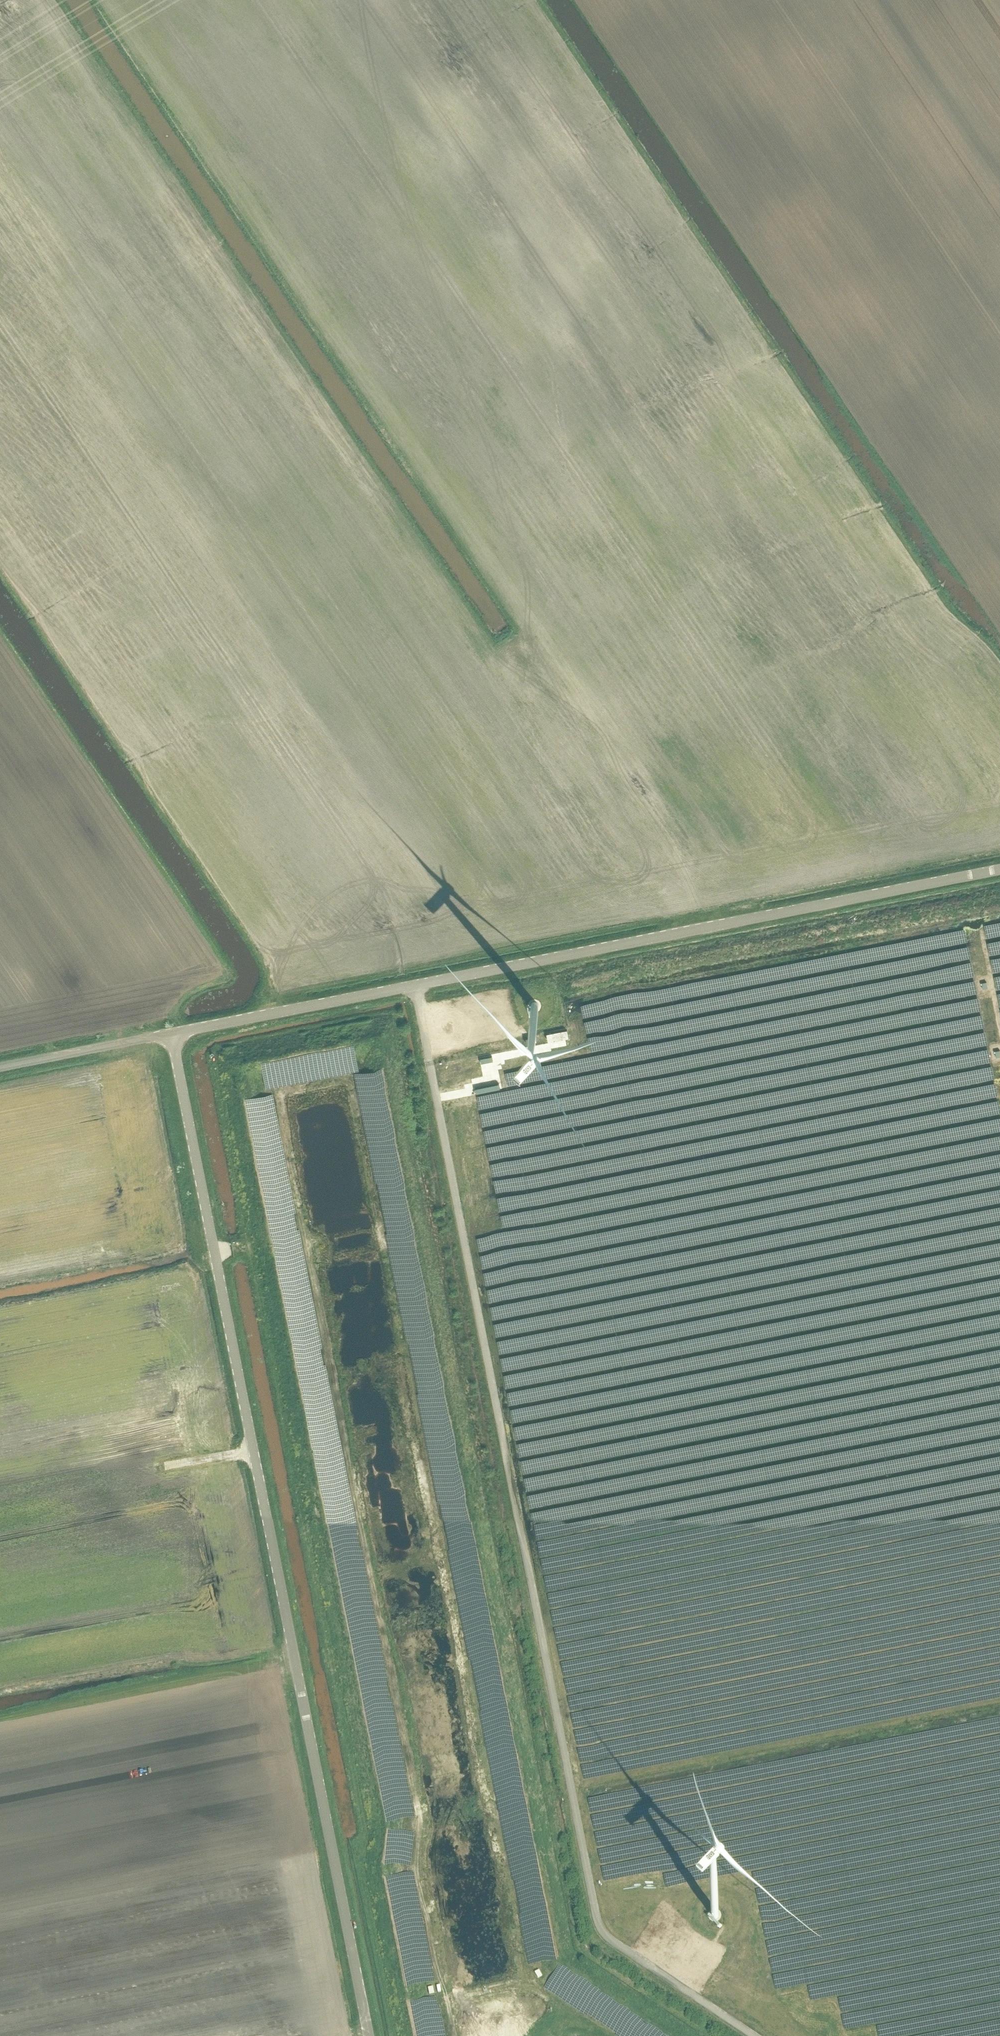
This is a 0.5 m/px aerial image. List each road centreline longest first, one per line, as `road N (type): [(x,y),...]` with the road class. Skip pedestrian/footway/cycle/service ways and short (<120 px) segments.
road 1 (unclassified): [(368,2035),(171,1033)]
road 2 (unclassified): [(171,1033),(999,869)]
road 3 (unclassified): [(0,1067),(171,1033)]

